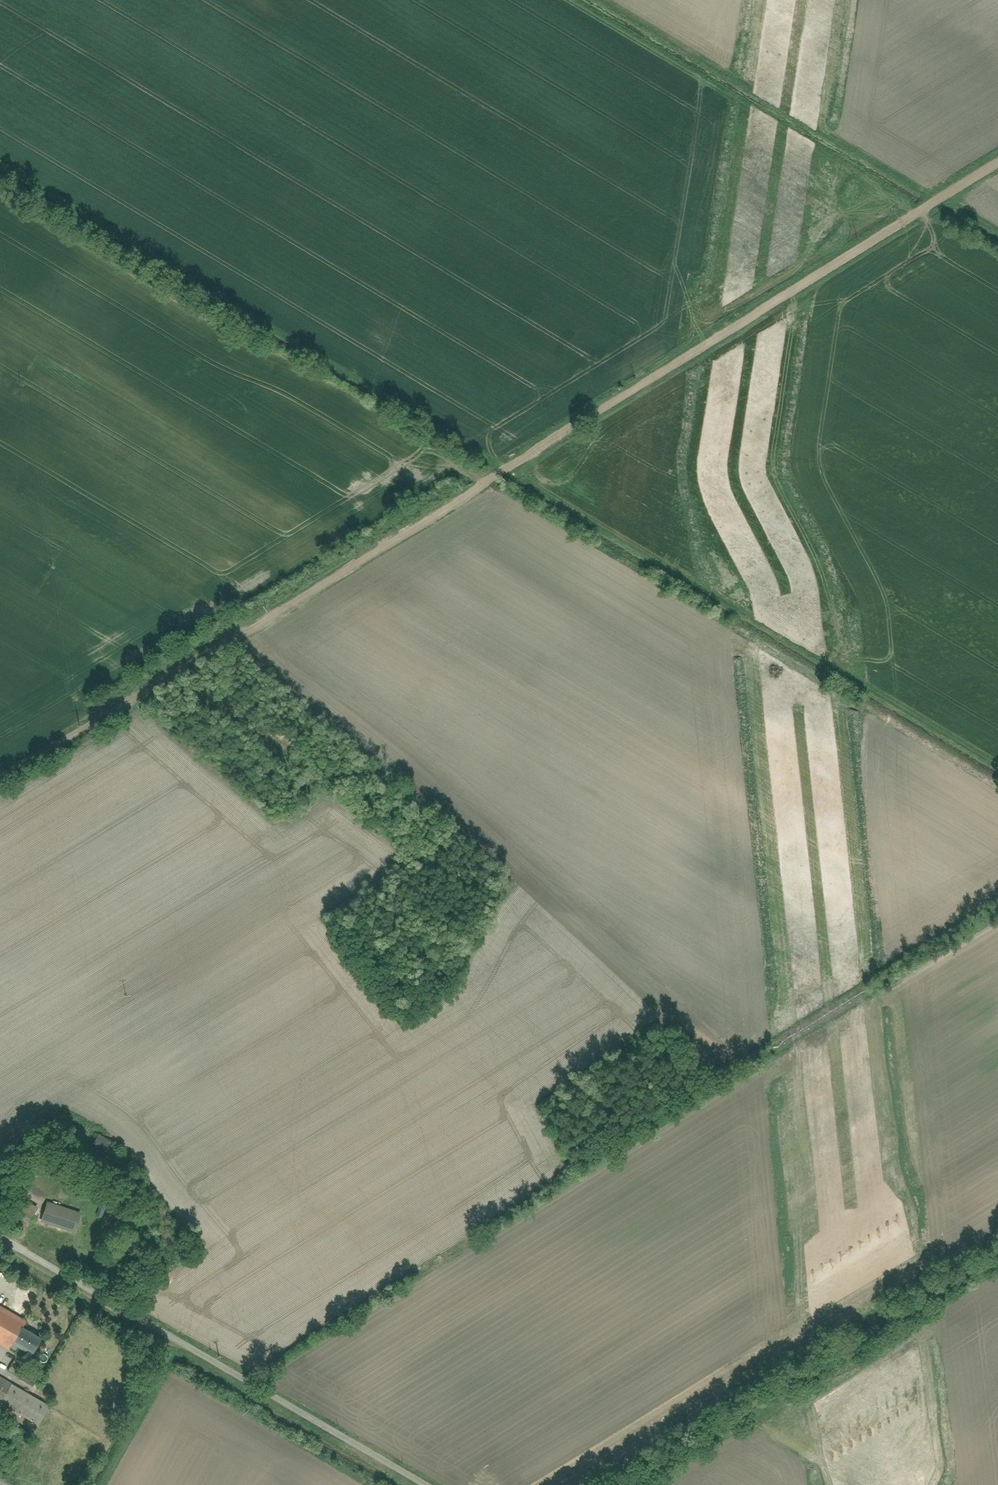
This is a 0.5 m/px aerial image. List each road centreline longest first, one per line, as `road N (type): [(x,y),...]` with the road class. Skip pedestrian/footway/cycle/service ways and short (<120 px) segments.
road 1 (track): [(0,769),(997,165)]
road 2 (track): [(8,1238),(431,1484)]

